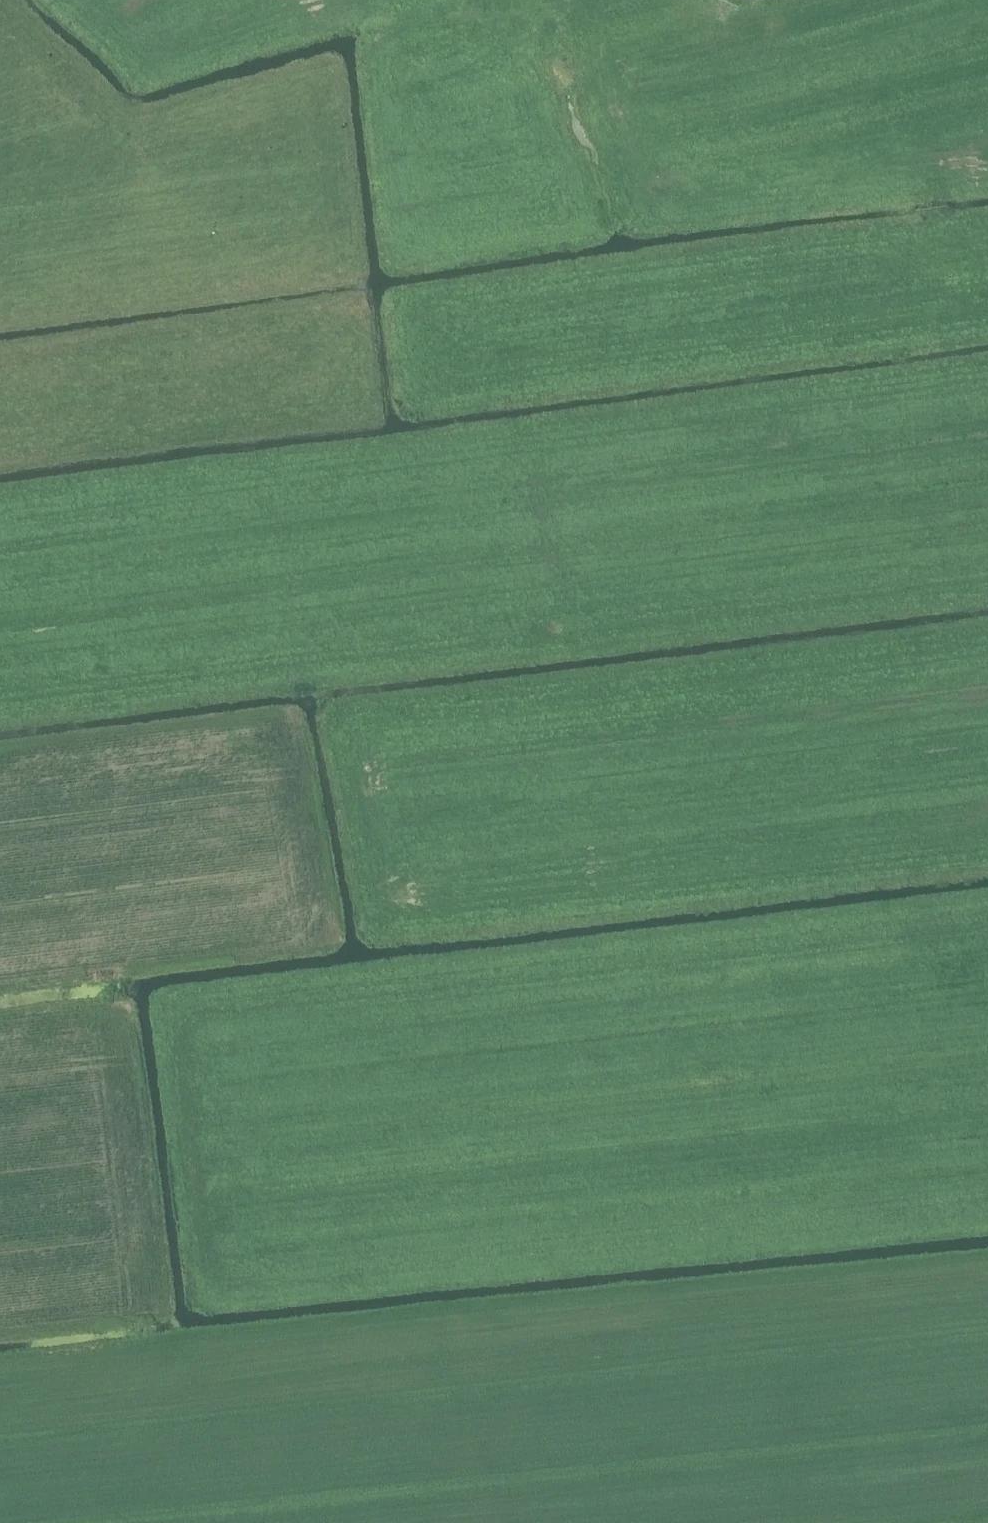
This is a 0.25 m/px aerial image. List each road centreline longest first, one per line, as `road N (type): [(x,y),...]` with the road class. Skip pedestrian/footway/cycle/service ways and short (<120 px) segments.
road 1 (track): [(987,1286),(606,1312)]

